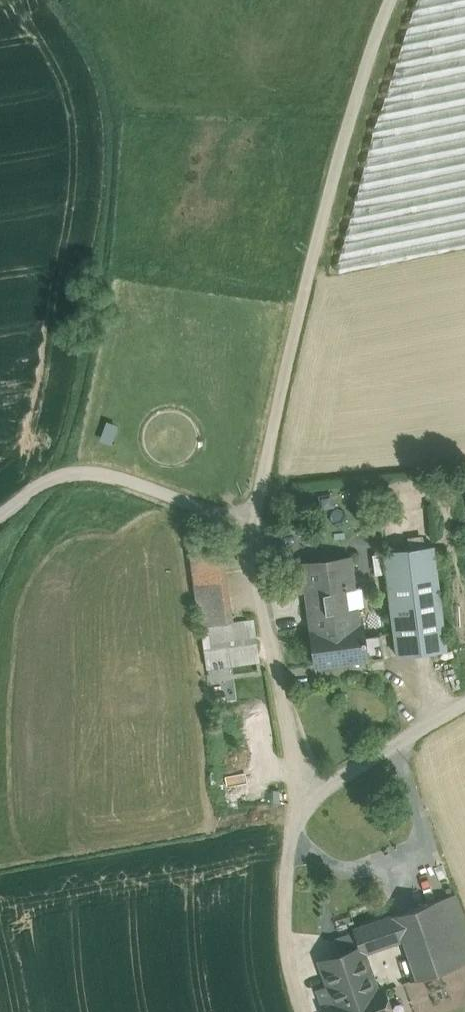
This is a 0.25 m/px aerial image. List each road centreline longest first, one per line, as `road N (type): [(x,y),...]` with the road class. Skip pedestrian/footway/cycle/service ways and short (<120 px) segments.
road 1 (track): [(0,515),(47,481),(74,474),(155,485),(248,512),(268,487),(315,296),(405,0)]
road 2 (unclassified): [(321,786),(306,765),(263,544),(248,512)]
road 3 (unclassified): [(321,786),(297,819),(287,873),(287,922),(307,1011)]
road 4 (unclassified): [(464,703),(321,786)]

